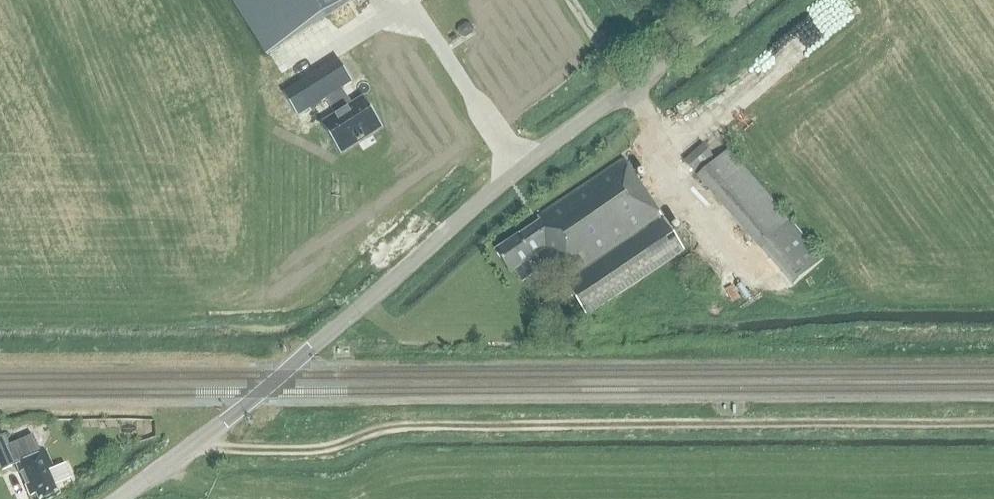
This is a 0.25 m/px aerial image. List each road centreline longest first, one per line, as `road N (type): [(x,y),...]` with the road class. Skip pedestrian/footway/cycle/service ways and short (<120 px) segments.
road 1 (track): [(192,445),(325,449),(392,426),(993,424)]
road 2 (unclassified): [(117,498),(282,376),(724,0)]

